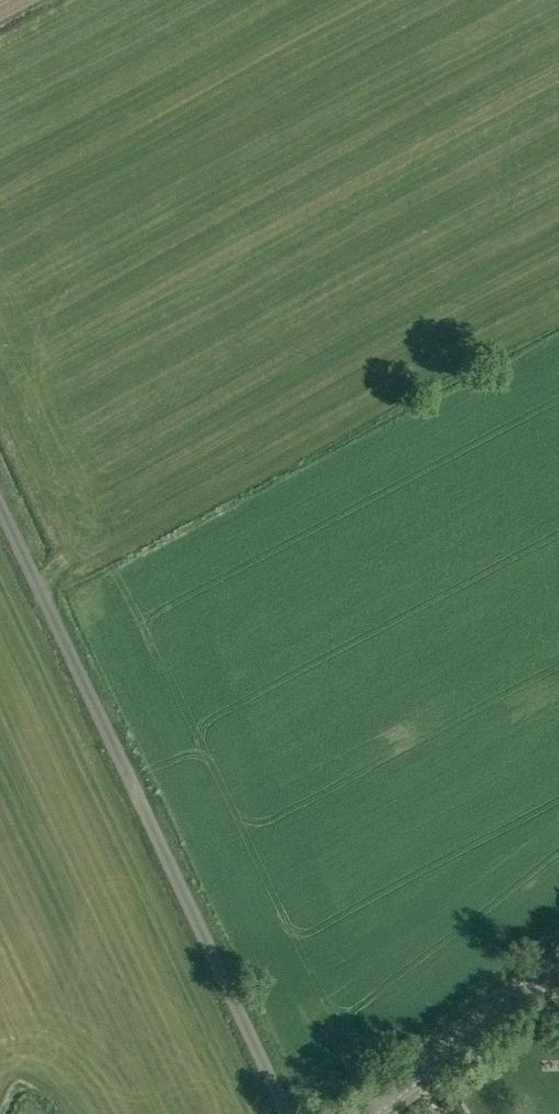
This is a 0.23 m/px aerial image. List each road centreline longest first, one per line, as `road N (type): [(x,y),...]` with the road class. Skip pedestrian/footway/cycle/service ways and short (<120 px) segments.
road 1 (unclassified): [(290,1113),(0,498)]
road 2 (tertiary): [(373,1113),(558,966)]

